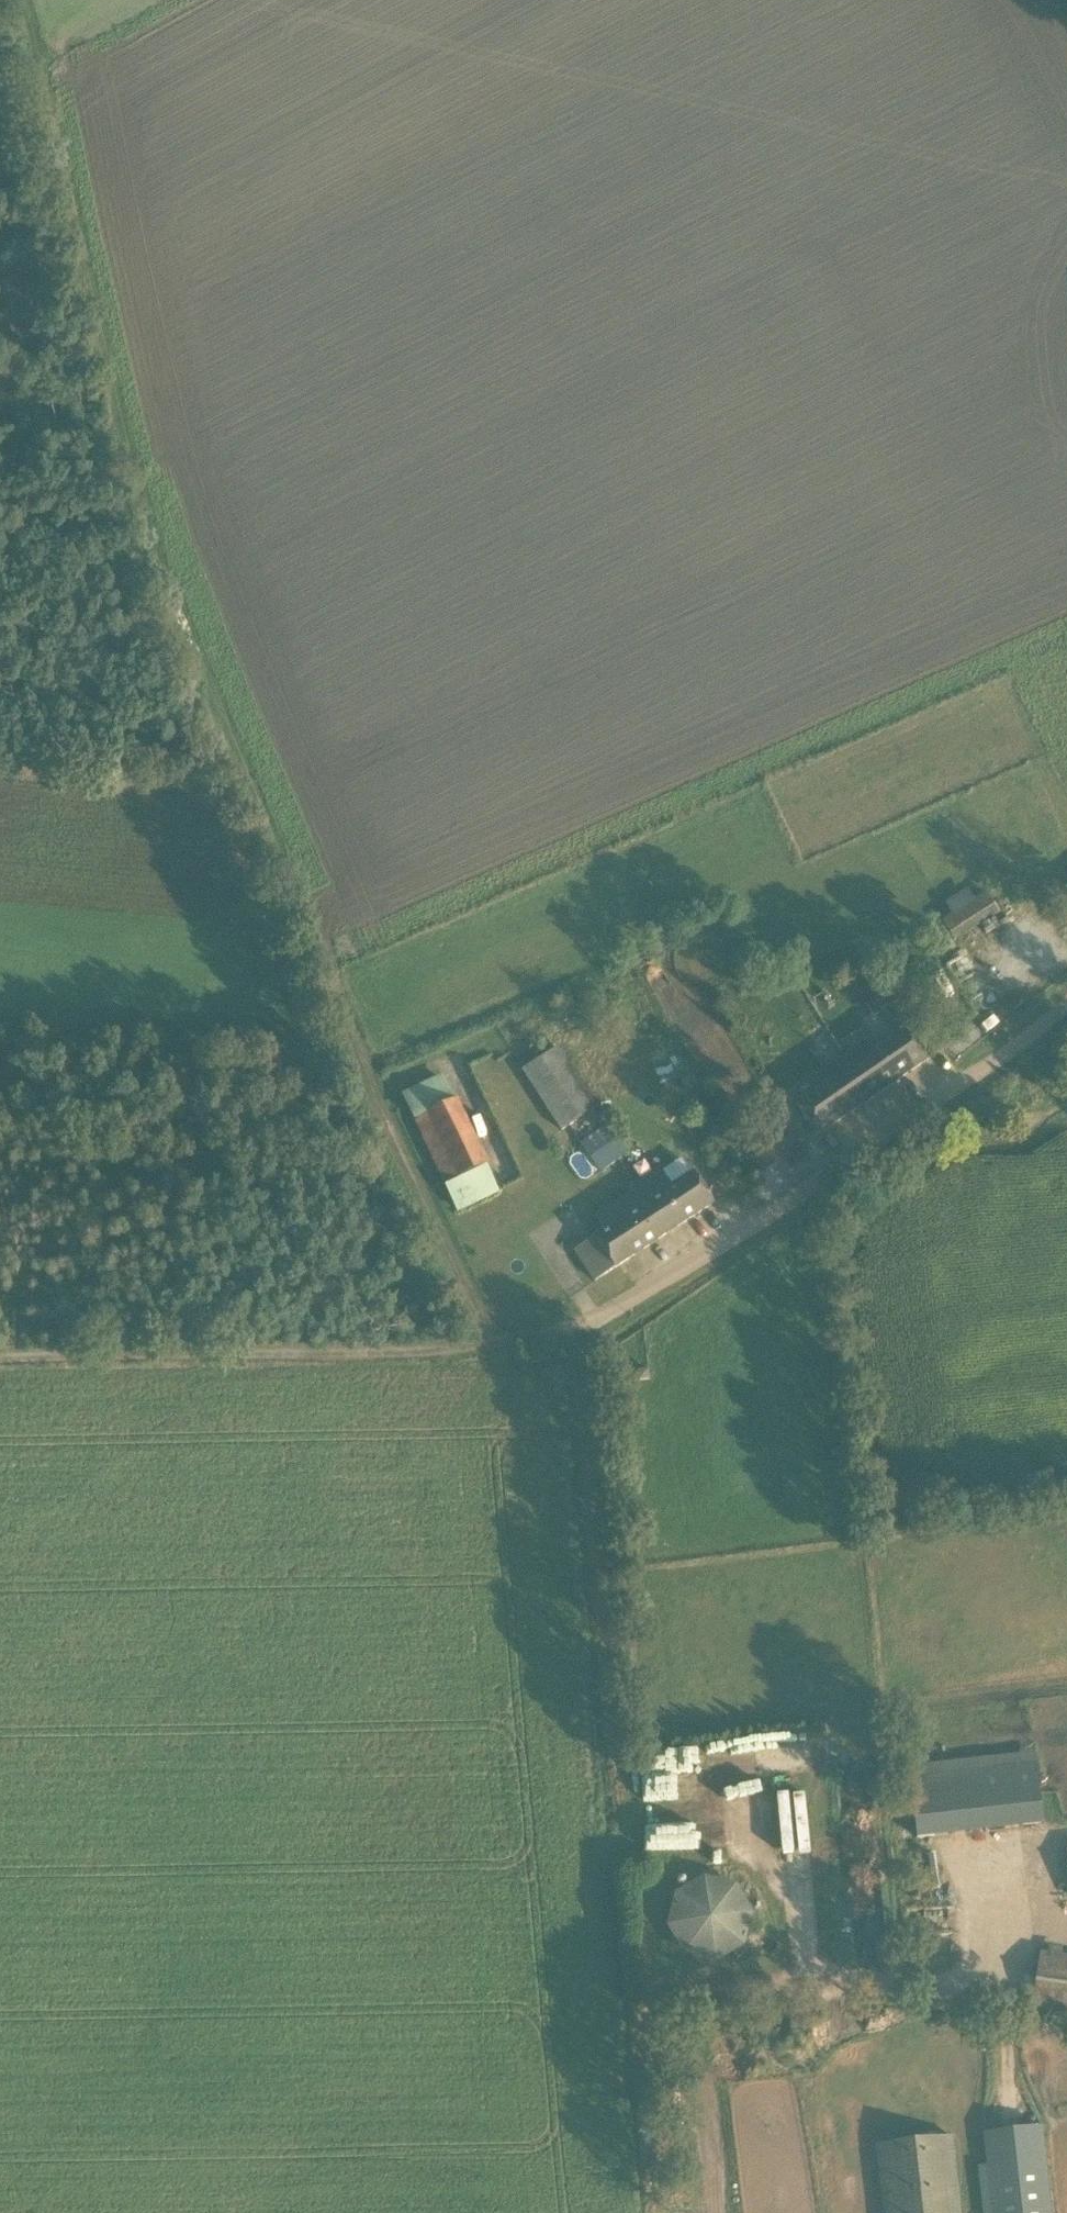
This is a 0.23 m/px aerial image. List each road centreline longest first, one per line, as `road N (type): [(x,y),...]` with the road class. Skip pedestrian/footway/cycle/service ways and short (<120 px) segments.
road 1 (track): [(3,0),(48,117),(145,485),(227,751),(443,1258),(554,1332),(430,1348),(0,1355)]
road 2 (unclassified): [(603,1326),(925,1121),(1066,1005)]

